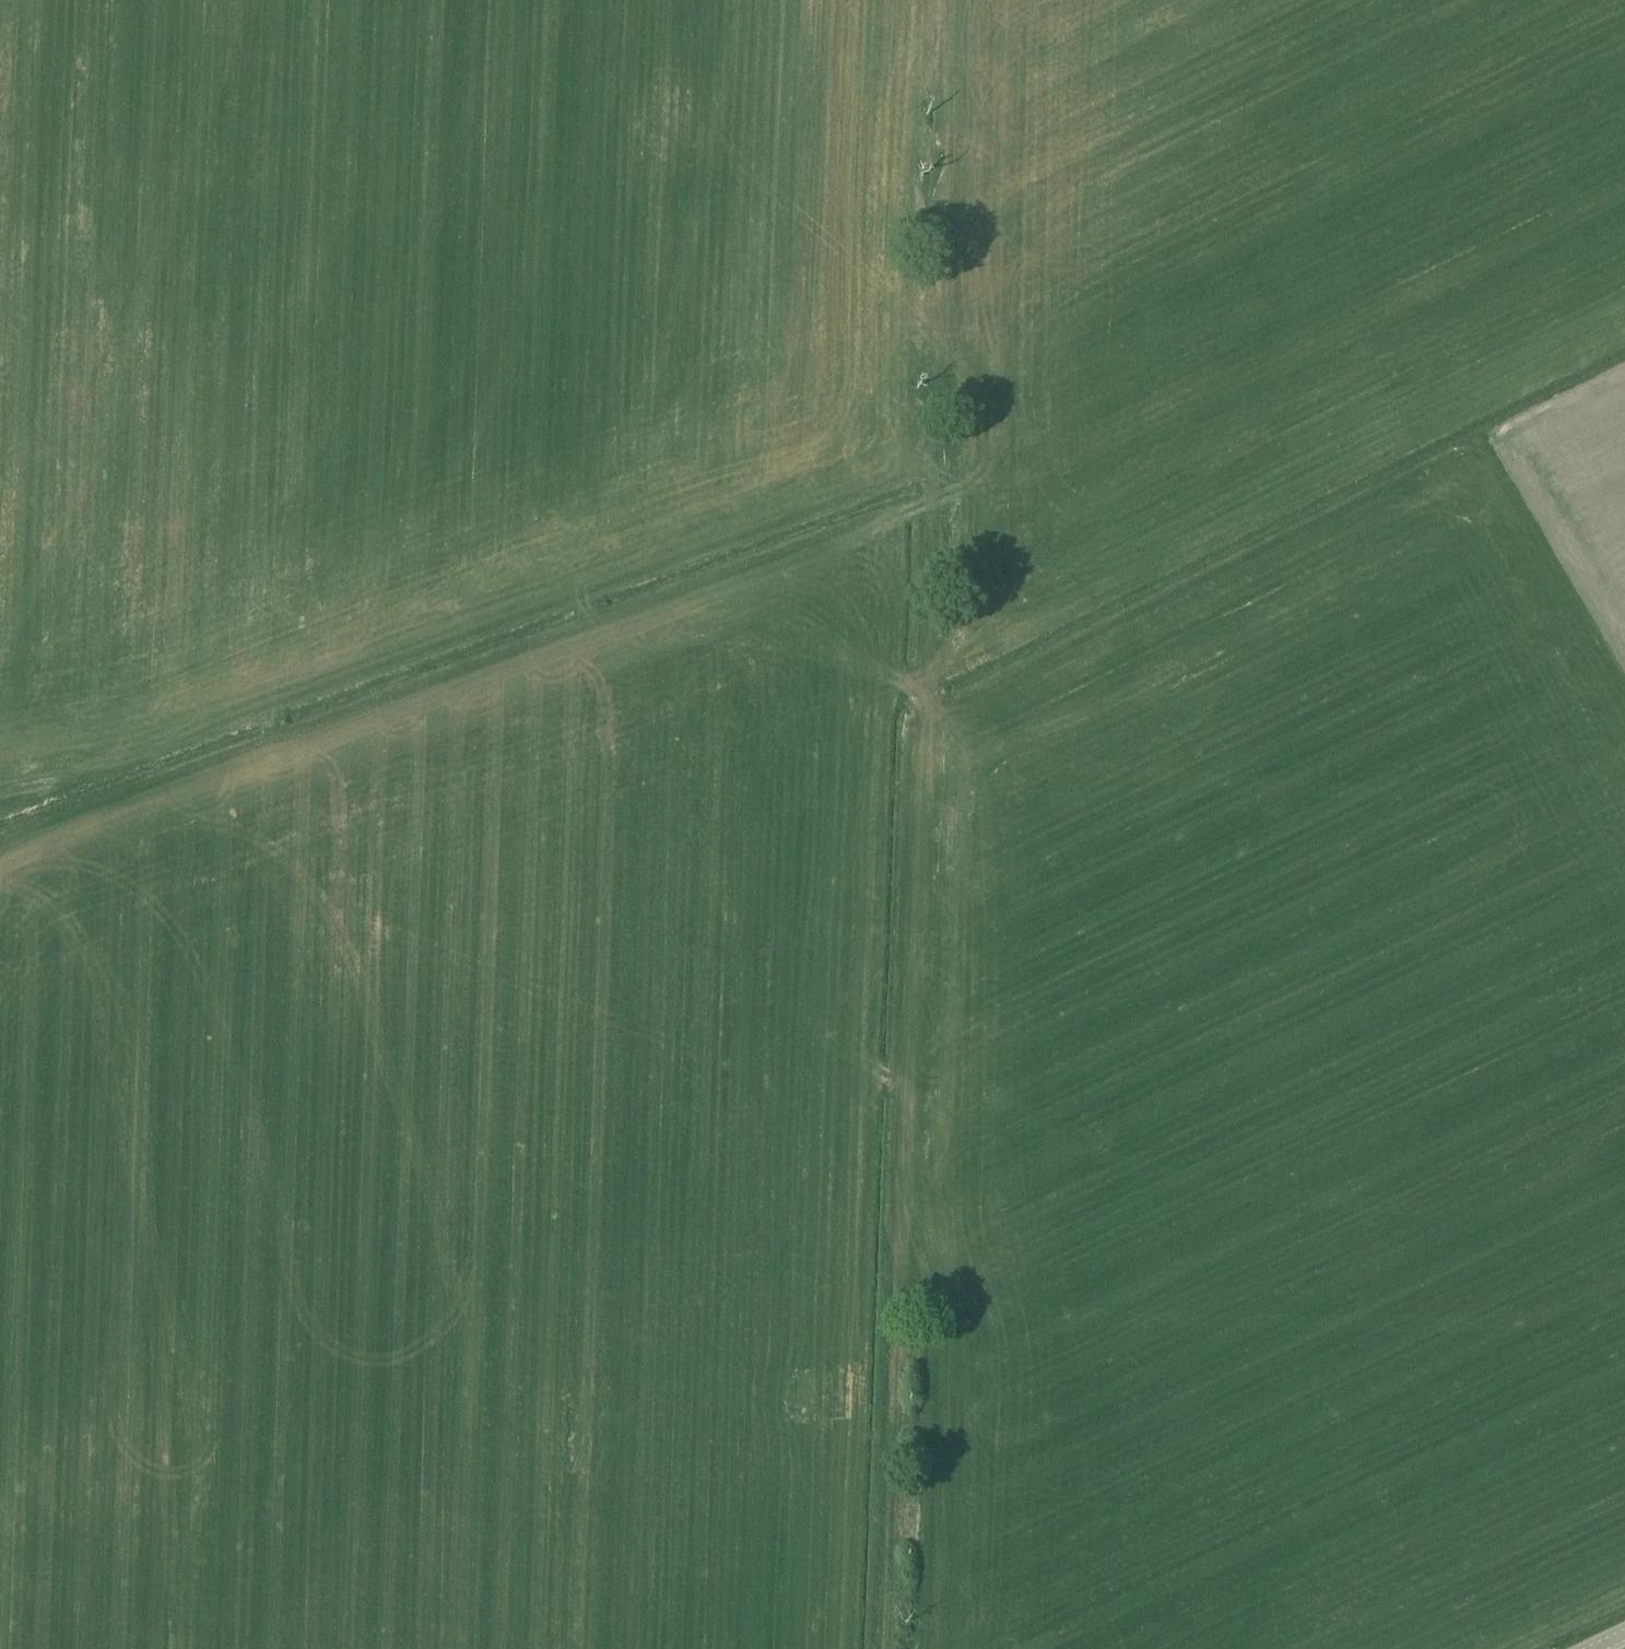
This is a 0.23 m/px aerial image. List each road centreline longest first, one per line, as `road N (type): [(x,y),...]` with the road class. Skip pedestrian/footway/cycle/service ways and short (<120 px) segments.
road 1 (track): [(933,508),(886,1648)]
road 2 (track): [(933,508),(0,877)]

